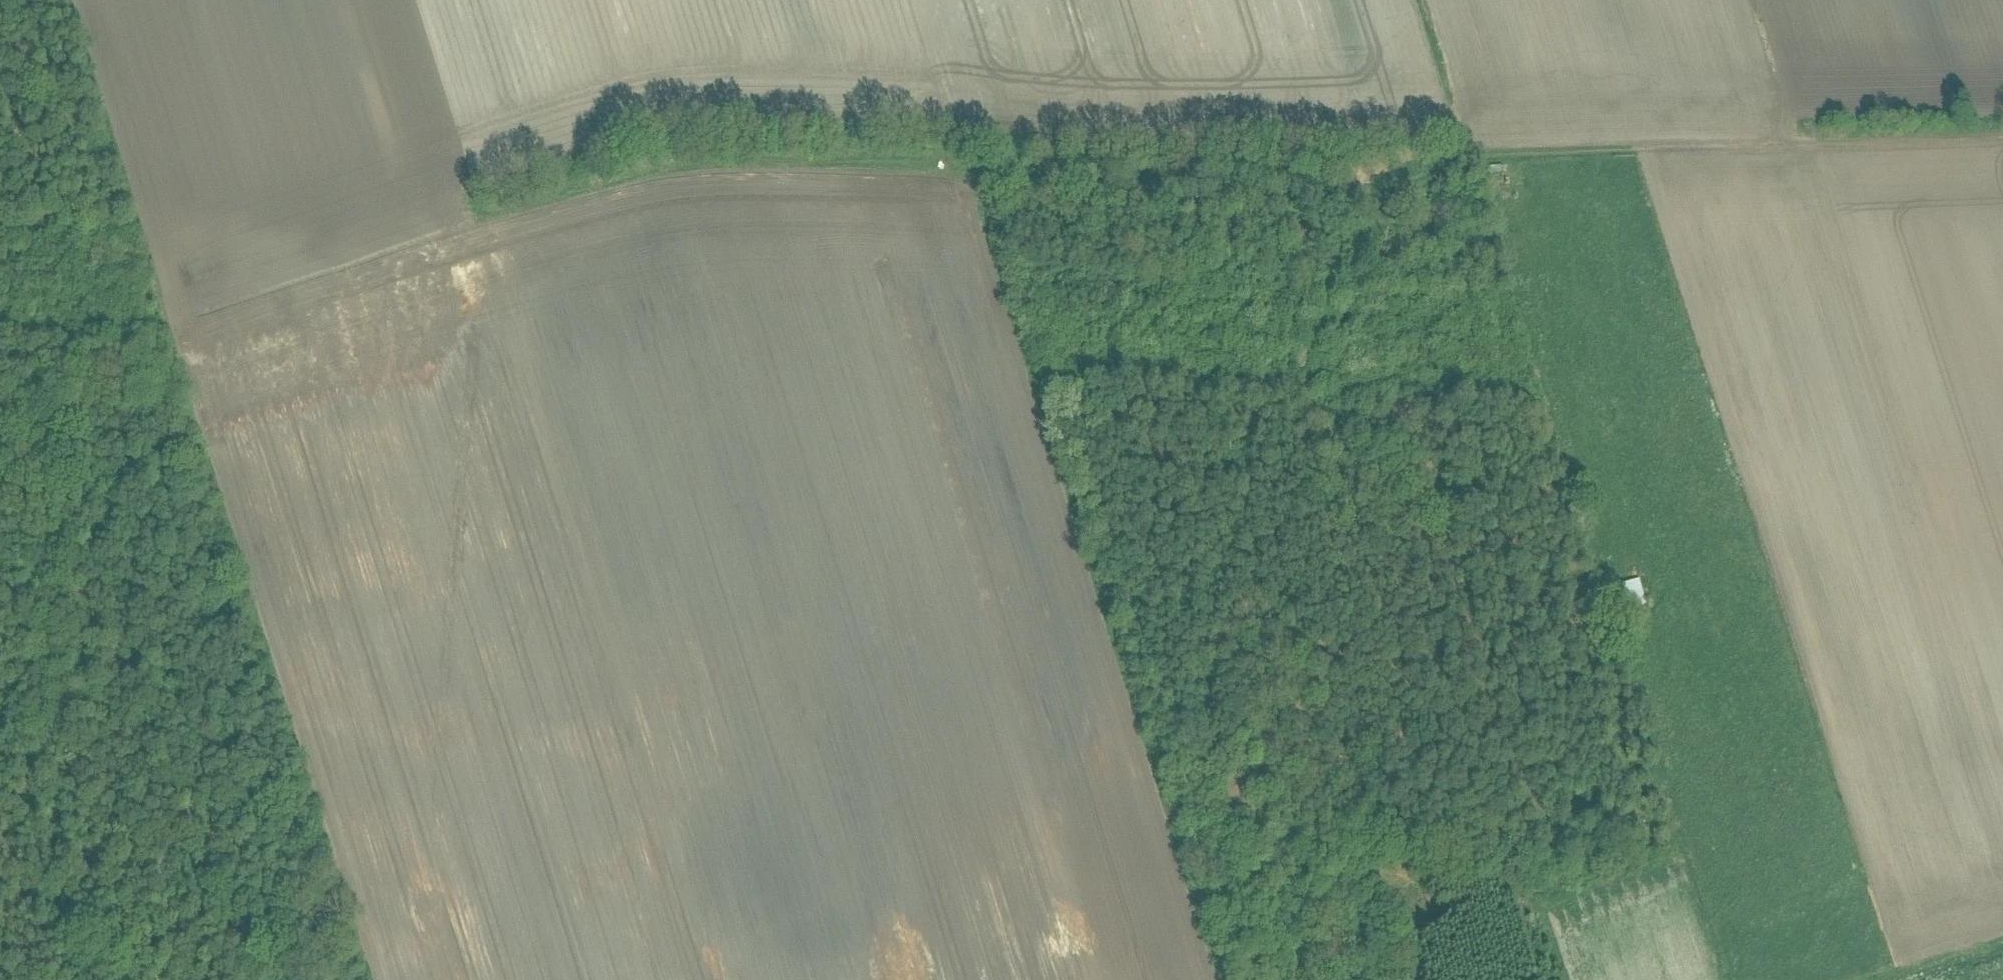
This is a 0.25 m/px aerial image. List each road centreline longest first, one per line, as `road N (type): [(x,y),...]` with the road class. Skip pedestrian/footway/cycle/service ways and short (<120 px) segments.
road 1 (track): [(2002,135),(1481,151),(1375,202),(689,149),(162,314)]
road 2 (track): [(1488,151),(1505,233),(1615,580)]
road 3 (track): [(350,0),(406,165)]

